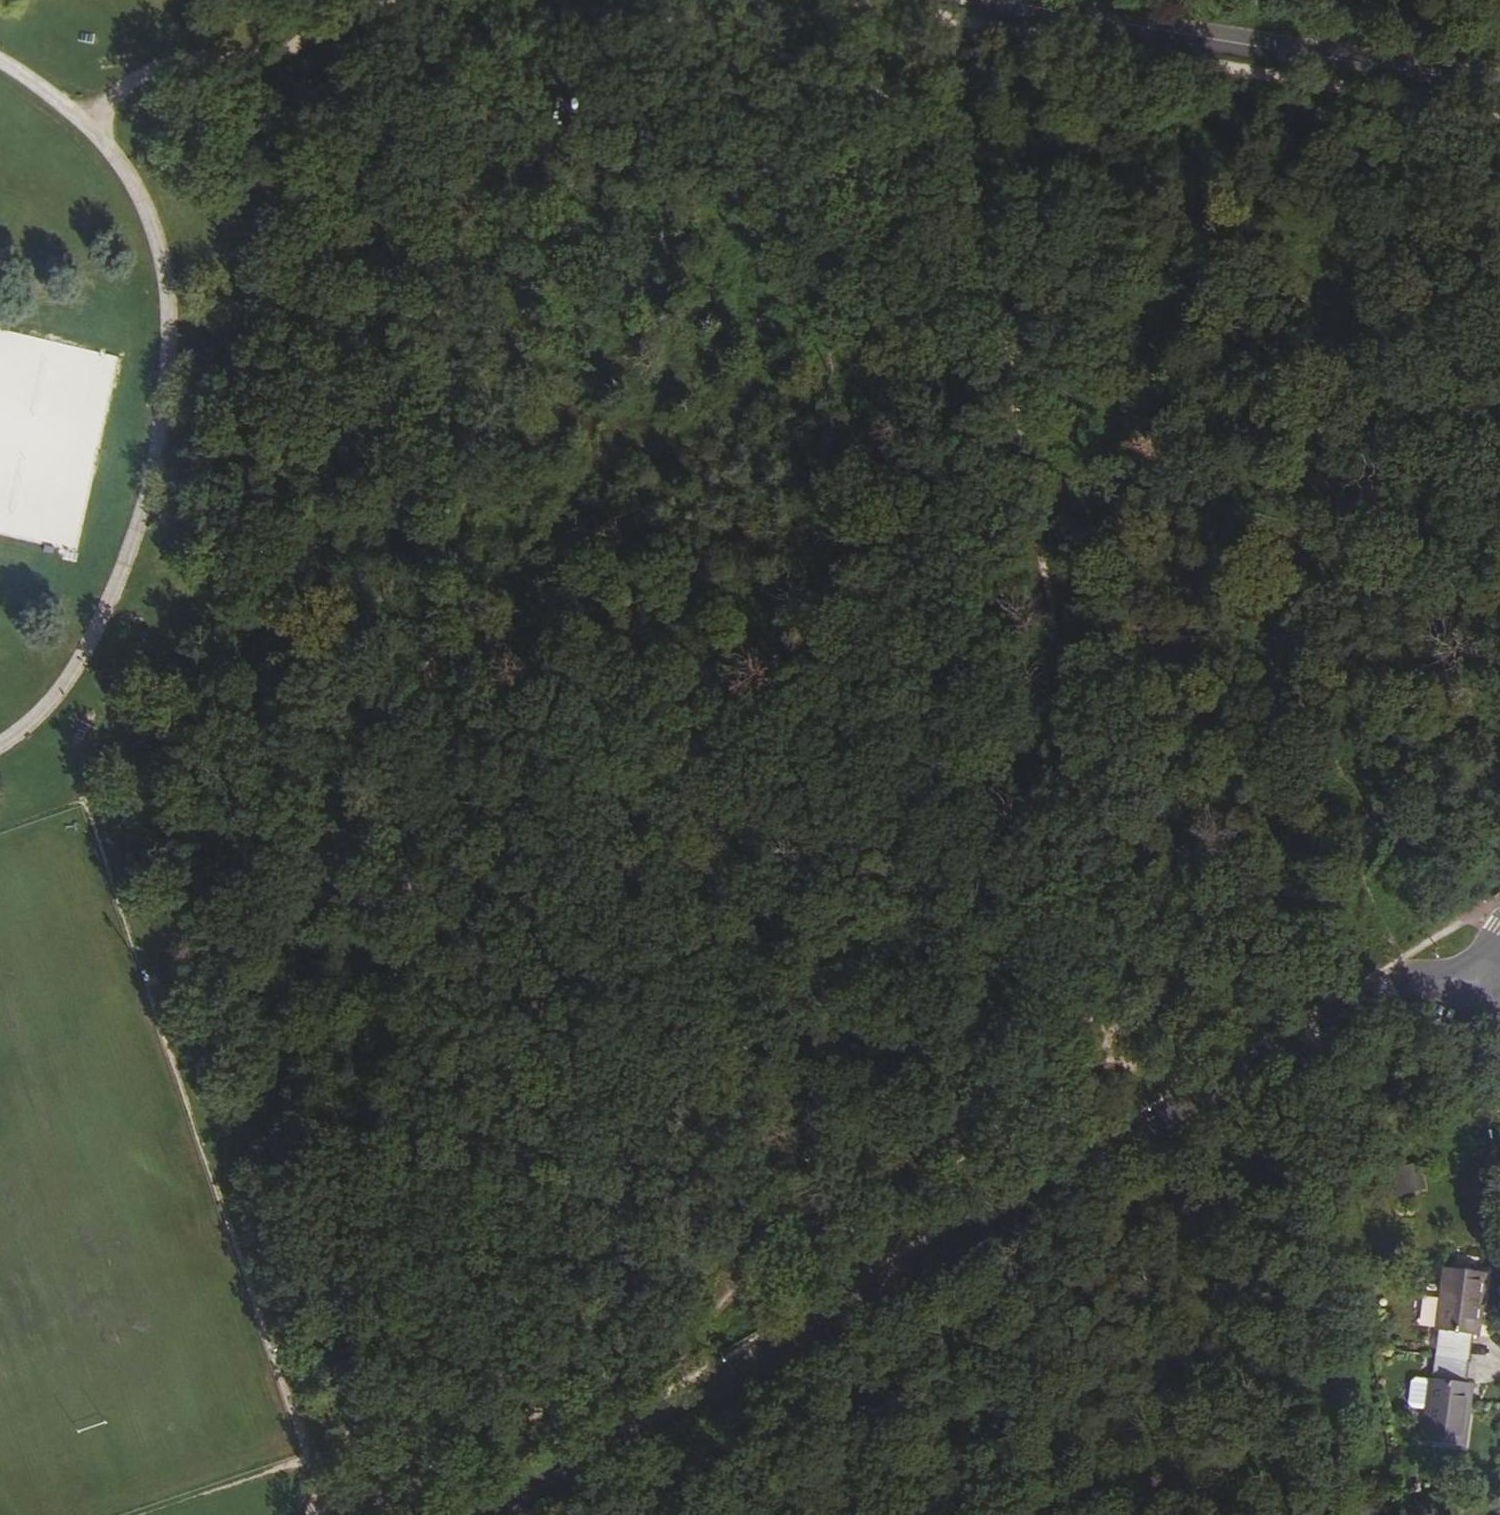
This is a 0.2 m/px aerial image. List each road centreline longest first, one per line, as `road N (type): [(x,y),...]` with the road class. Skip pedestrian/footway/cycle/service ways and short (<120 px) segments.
road 1 (residential): [(1473,972),(1426,990),(1385,990),(493,1514)]
road 2 (tertiary): [(995,0),(1499,87)]

